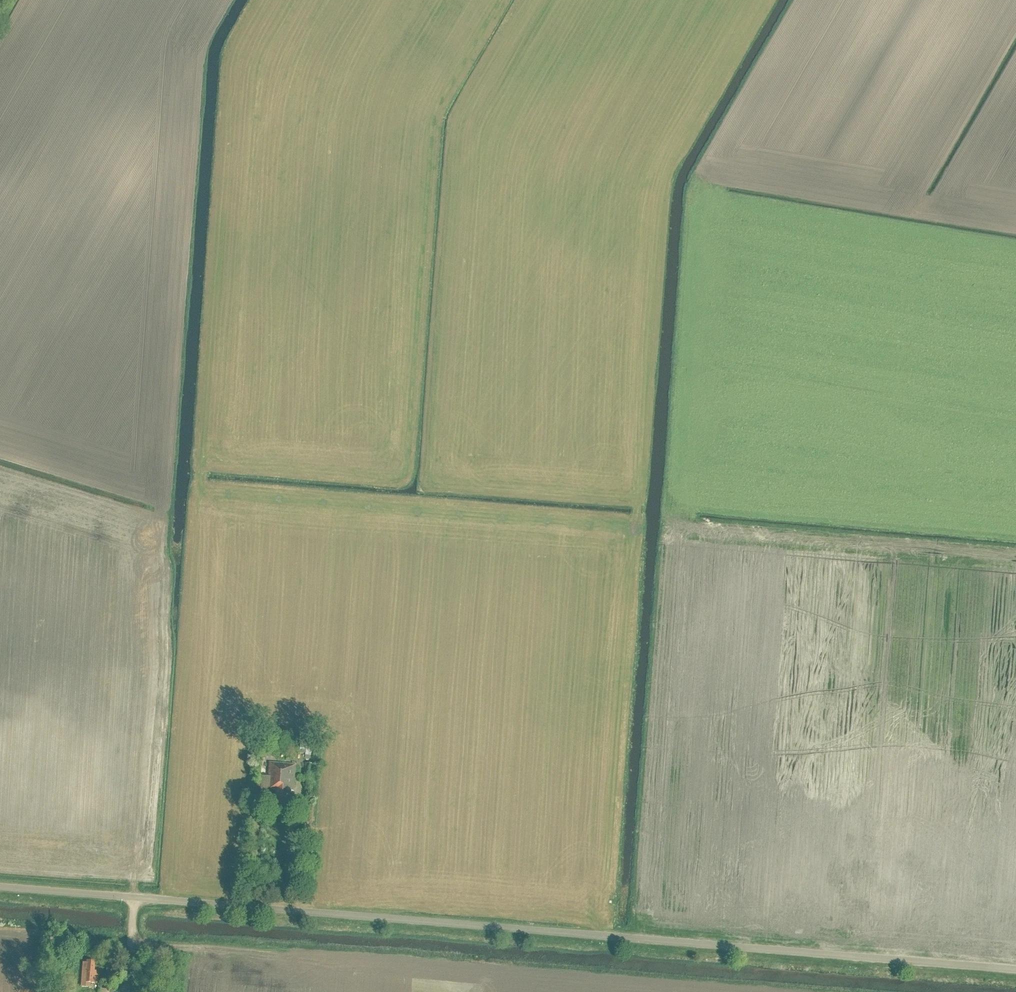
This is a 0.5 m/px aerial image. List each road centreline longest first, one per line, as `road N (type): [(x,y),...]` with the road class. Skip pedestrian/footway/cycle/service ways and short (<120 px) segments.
road 1 (unclassified): [(1015,972),(135,899)]
road 2 (unclassified): [(135,899),(0,889)]

